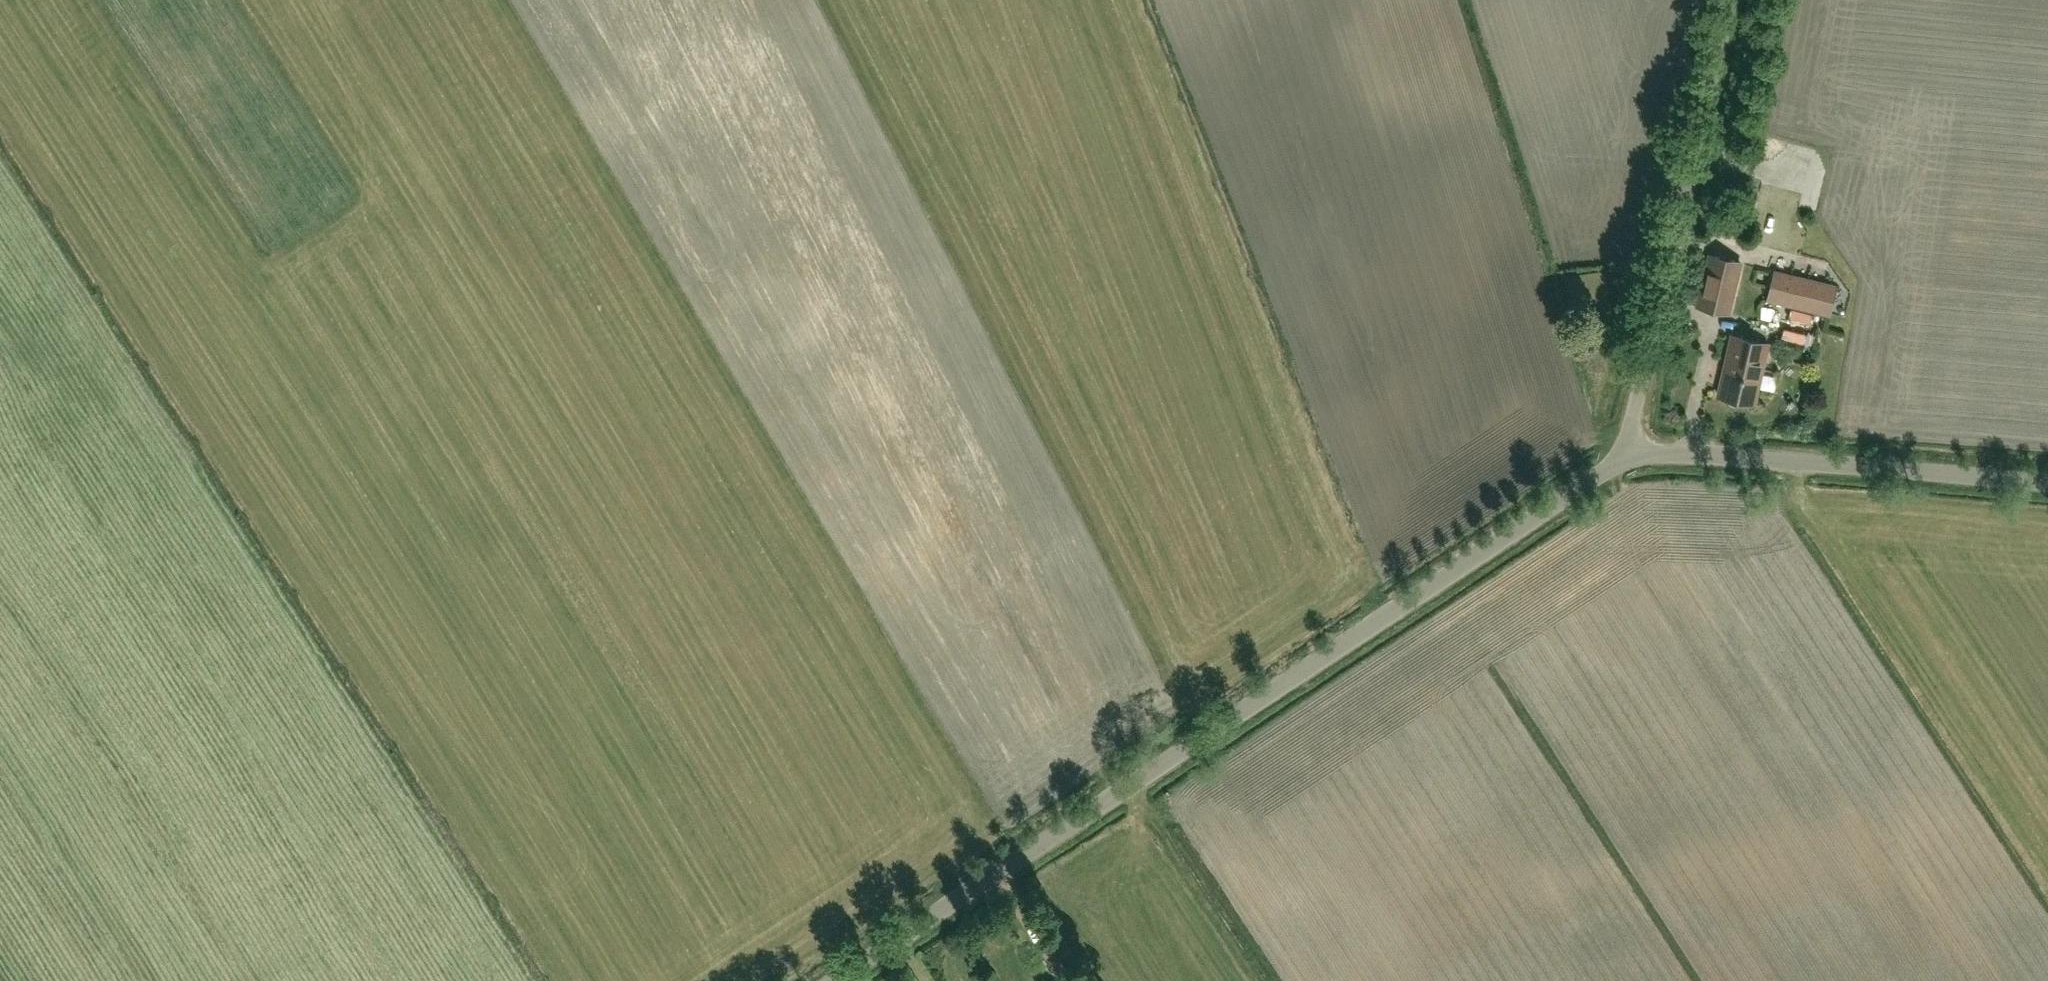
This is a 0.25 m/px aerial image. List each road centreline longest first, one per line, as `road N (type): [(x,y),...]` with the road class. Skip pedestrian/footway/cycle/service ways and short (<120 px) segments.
road 1 (unclassified): [(837,980),(1620,458)]
road 2 (unclassified): [(1620,458),(1713,0)]
road 3 (unclassified): [(2047,485),(1677,453),(1620,458)]

